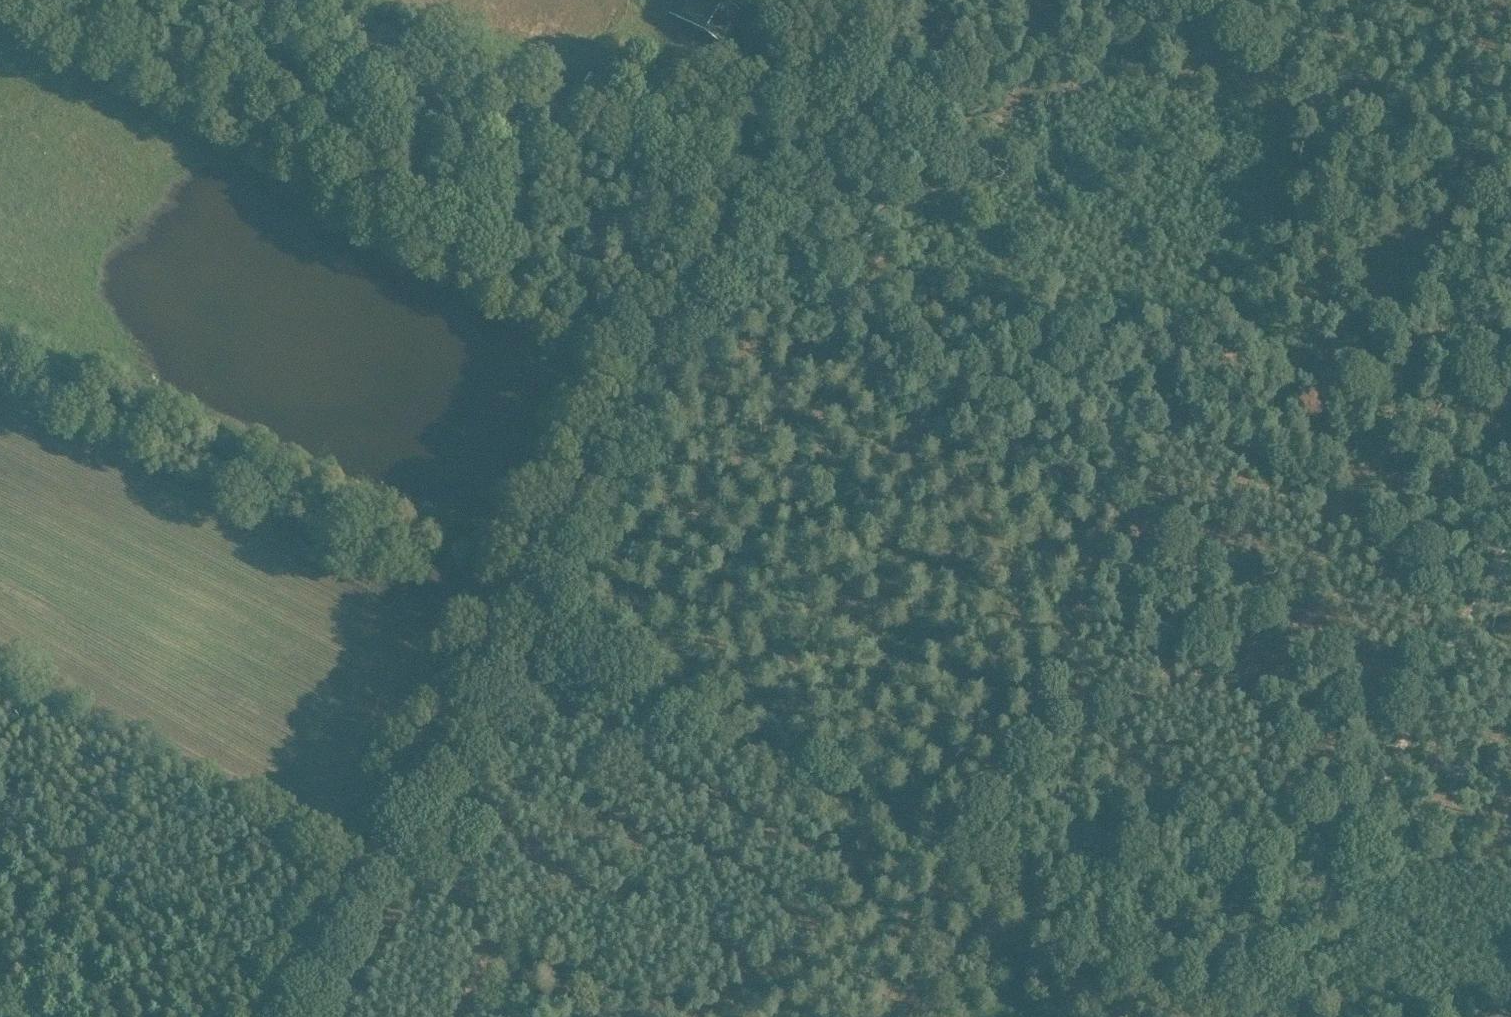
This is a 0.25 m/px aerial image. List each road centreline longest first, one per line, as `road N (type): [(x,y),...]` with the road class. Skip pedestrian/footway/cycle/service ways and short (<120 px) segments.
road 1 (track): [(1193,1016),(512,614)]
road 2 (track): [(512,614),(873,0)]
road 3 (track): [(512,614),(0,370)]
road 4 (track): [(512,614),(280,1016)]

